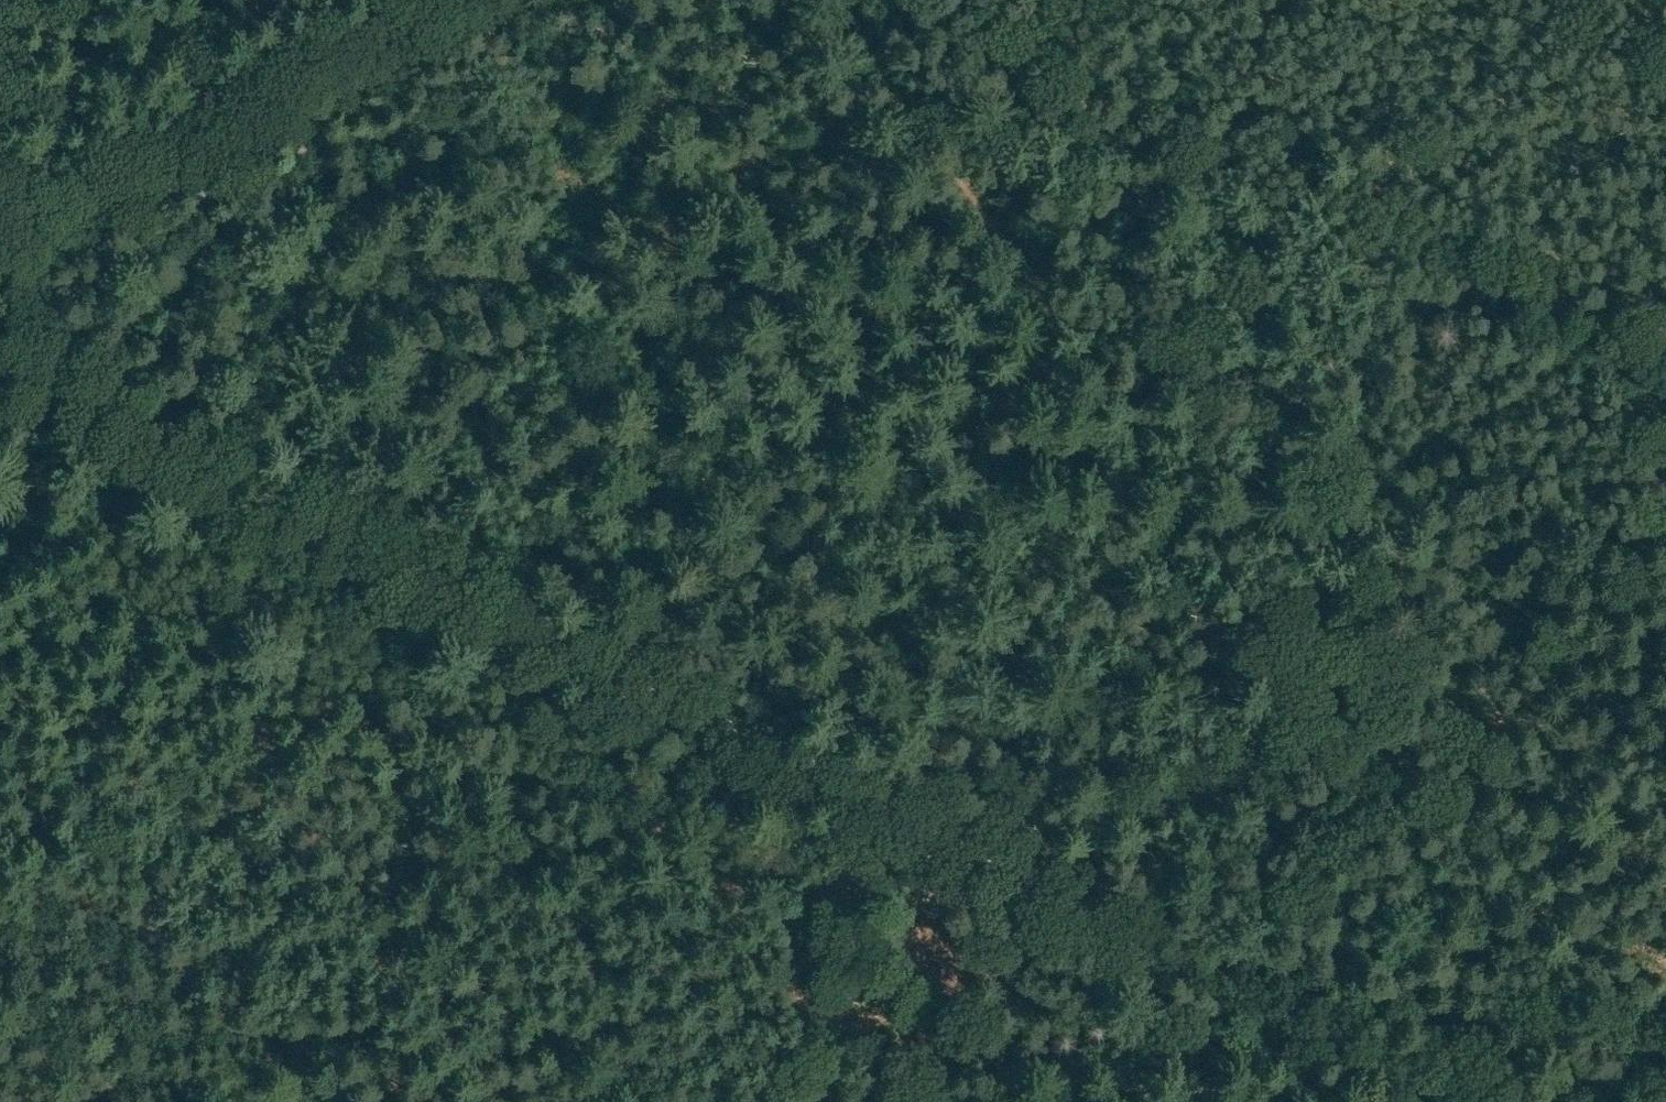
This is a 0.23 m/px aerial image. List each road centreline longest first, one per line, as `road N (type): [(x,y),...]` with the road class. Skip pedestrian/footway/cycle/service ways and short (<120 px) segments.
road 1 (track): [(0,362),(809,768)]
road 2 (track): [(900,816),(1460,1101)]

